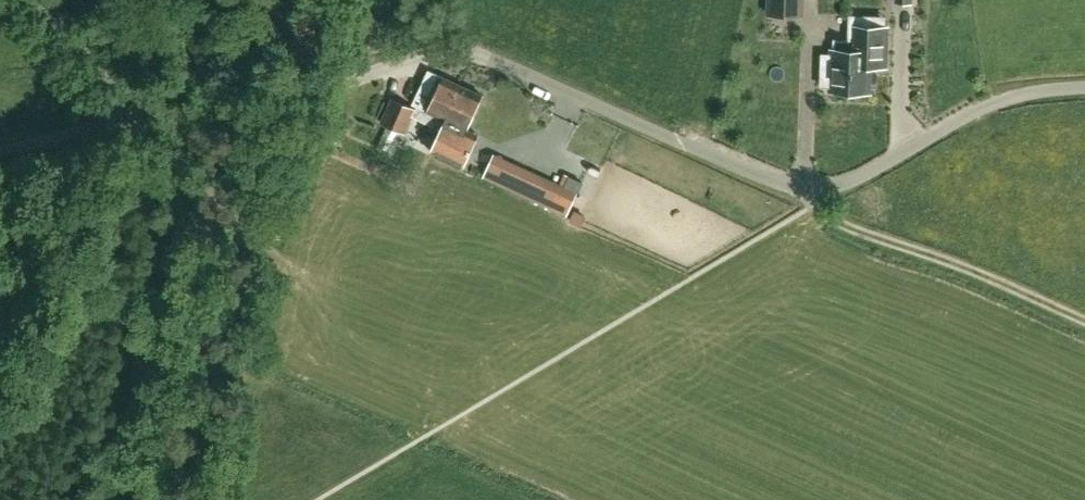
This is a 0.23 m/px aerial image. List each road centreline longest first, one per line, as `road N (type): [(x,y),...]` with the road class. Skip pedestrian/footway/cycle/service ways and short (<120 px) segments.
road 1 (unclassified): [(162,129),(468,54),(751,172),(819,188),(859,175),(1005,93),(1084,87)]
road 2 (unclassified): [(142,499),(208,230),(201,185),(162,129)]
road 3 (track): [(816,204),(871,235),(1084,320)]
road 4 (unclassified): [(162,129),(35,0)]

